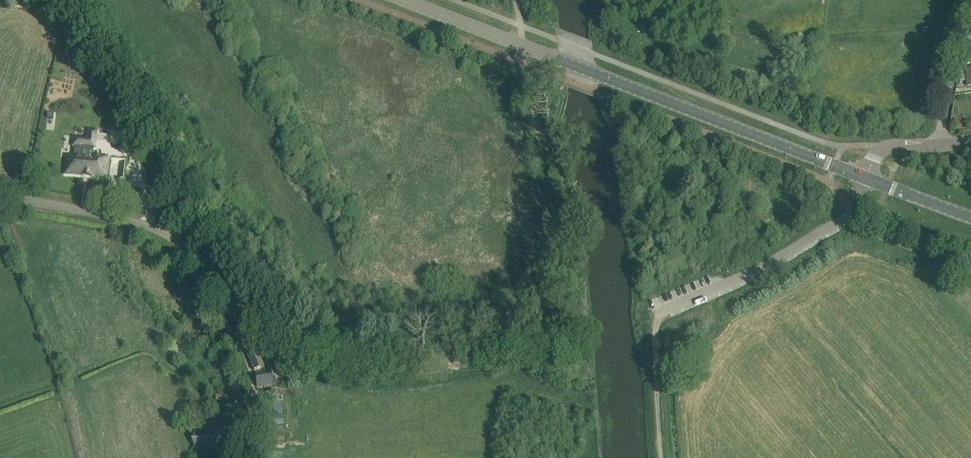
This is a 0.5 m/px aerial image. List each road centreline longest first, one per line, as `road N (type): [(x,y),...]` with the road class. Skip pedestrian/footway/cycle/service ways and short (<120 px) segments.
road 1 (unclassified): [(571,326),(358,350),(318,344),(249,306),(163,228),(0,193)]
road 2 (secondary): [(863,176),(525,47)]
road 3 (track): [(527,65),(536,123),(554,155),(571,326)]
road 4 (secondary): [(525,47),(404,0)]
road 5 (unclassified): [(938,145),(951,71),(970,28)]

